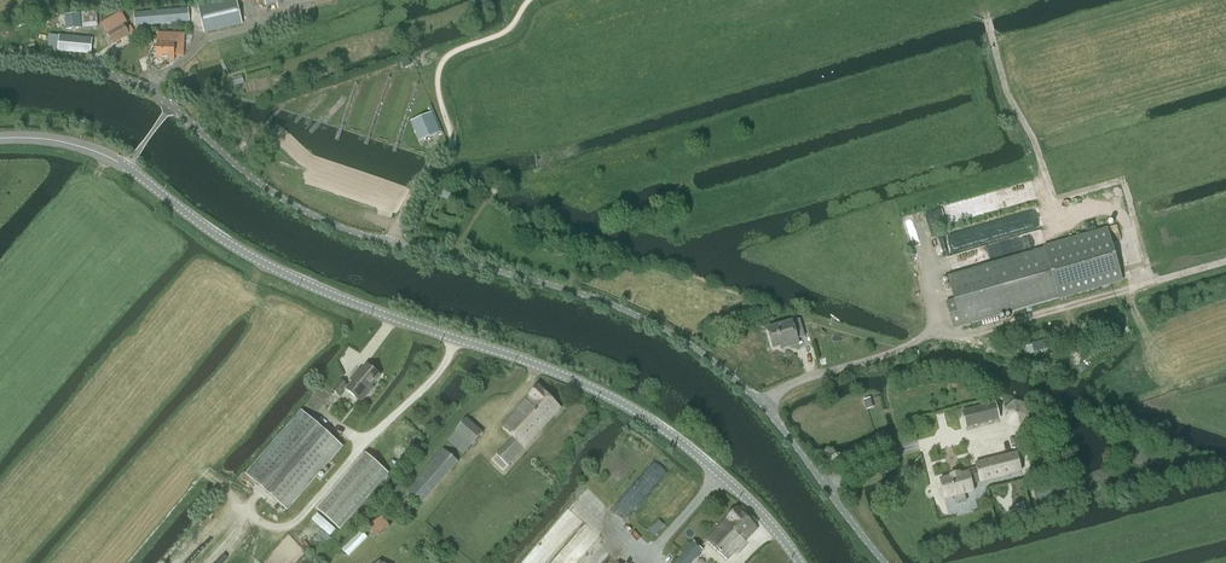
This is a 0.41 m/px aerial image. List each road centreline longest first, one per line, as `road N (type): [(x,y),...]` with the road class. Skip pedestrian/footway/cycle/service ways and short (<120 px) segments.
road 1 (unclassified): [(884,562),(763,406),(678,338),(579,293),(315,216),(240,170),(147,88),(66,63),(0,58)]
road 2 (tertiary): [(800,562),(718,475),(626,404),(297,280),(241,252),(108,157),(61,142),(0,139)]
road 3 (track): [(763,406),(798,381),(927,335),(988,331),(1225,263)]
road 4 (track): [(452,260),(486,198),(505,181),(647,150),(674,177)]
road 5 (track): [(0,295),(108,157)]

